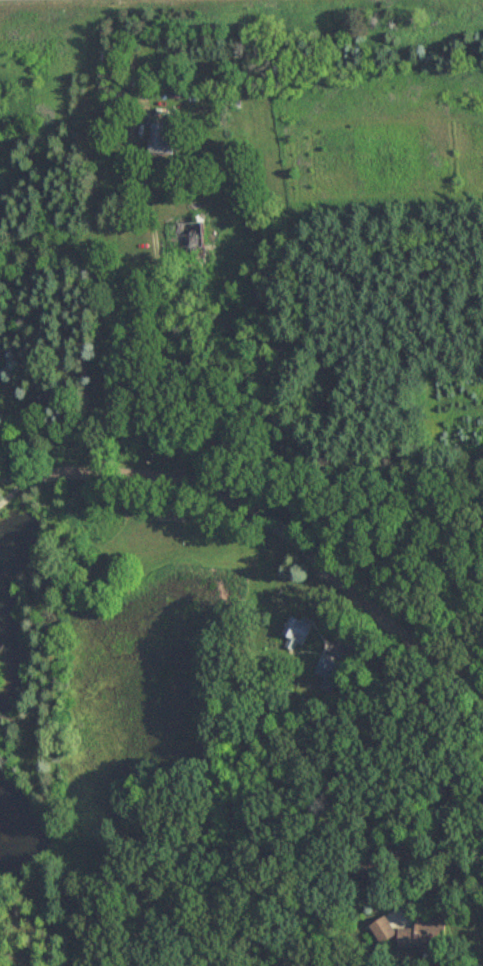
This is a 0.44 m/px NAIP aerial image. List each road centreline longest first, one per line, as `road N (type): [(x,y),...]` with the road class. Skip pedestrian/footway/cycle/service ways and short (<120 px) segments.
road 1 (residential): [(0,476),(163,477),(214,496),(278,531),(482,695)]

